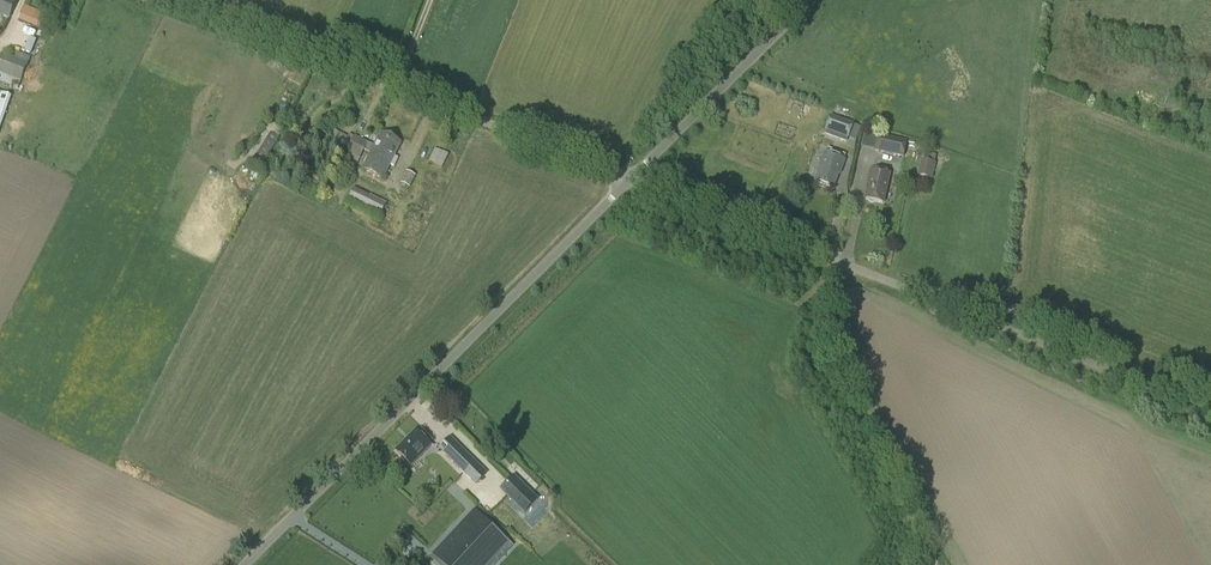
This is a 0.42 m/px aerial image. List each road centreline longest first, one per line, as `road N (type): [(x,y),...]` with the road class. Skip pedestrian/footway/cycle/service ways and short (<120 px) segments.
road 1 (unclassified): [(1210,414),(627,184)]
road 2 (unclassified): [(247,564),(627,184)]
road 3 (unclassified): [(627,184),(164,0)]
road 4 (unclassified): [(627,184),(801,0)]

